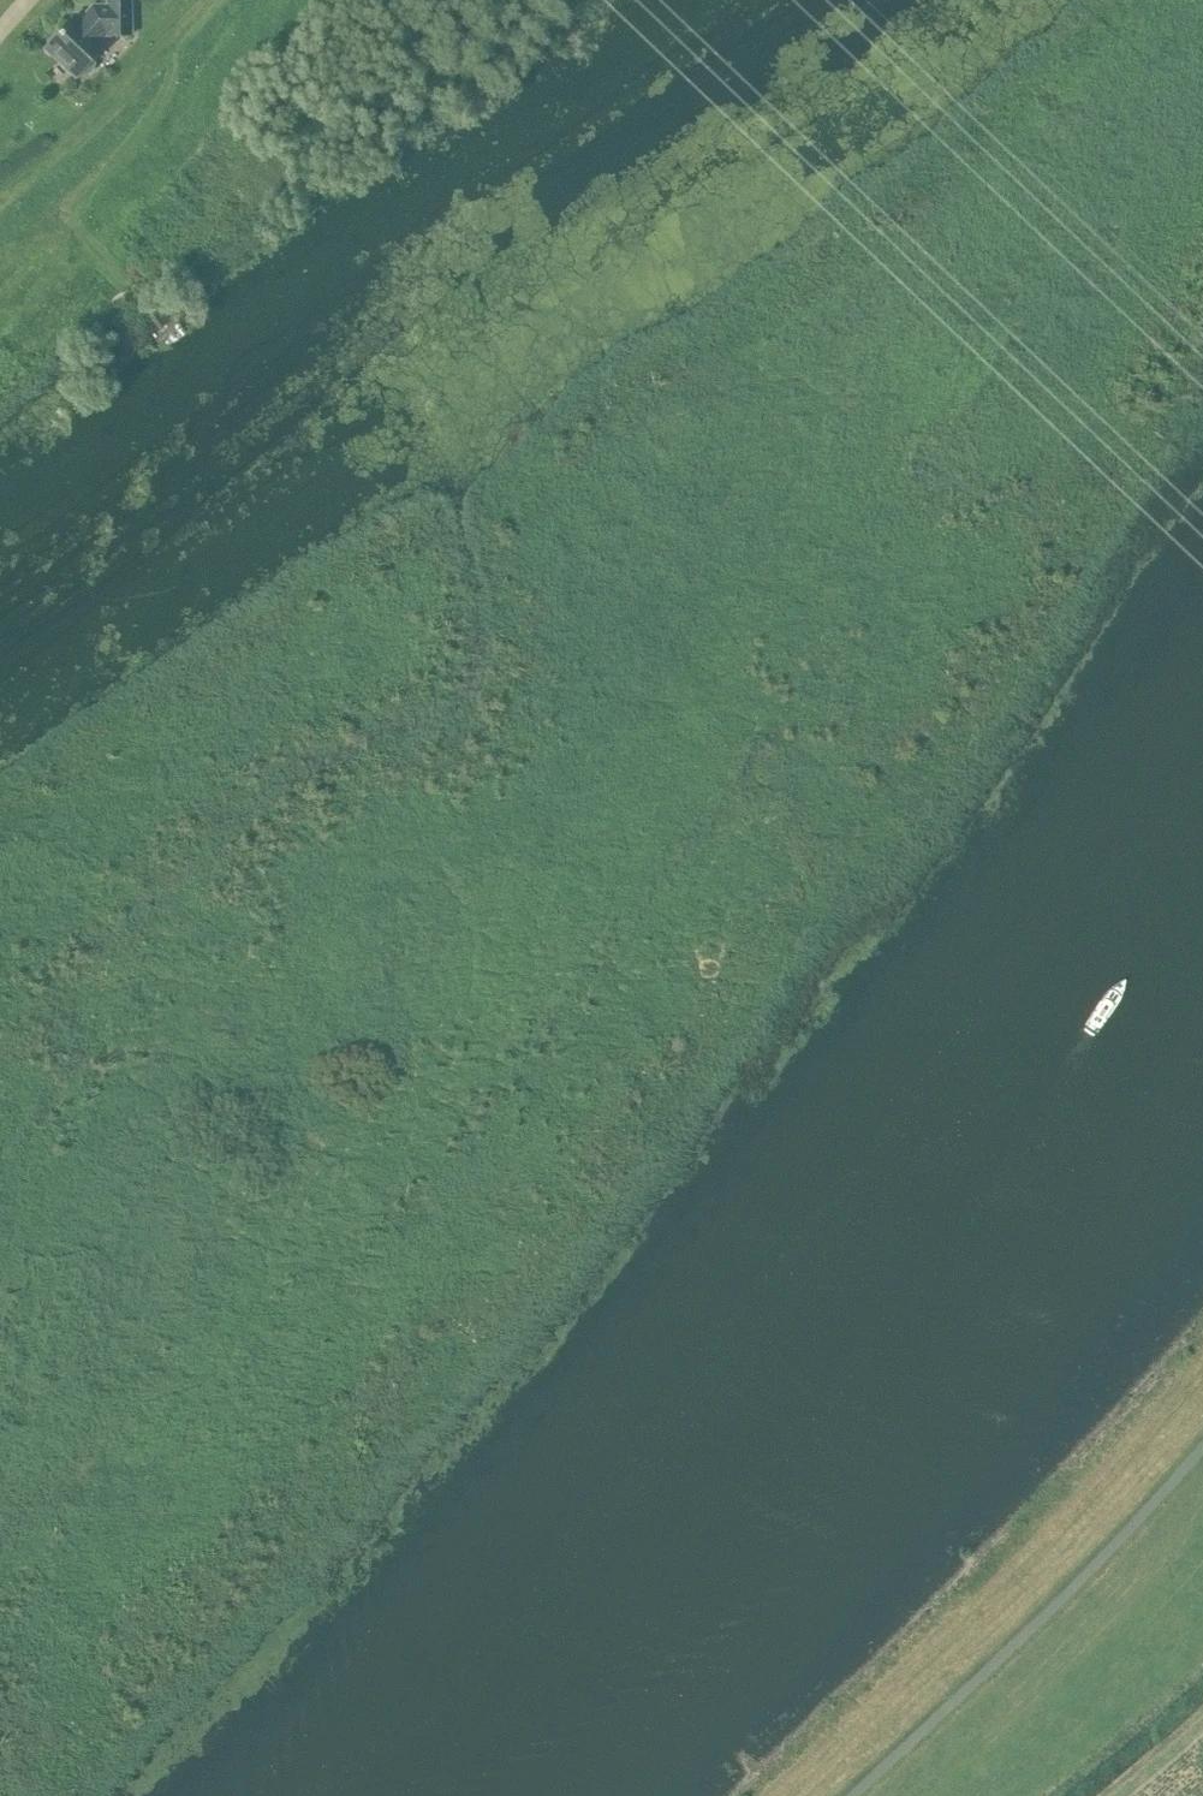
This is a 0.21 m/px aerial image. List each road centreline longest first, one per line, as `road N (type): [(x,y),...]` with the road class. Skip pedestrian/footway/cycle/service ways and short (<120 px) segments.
road 1 (track): [(220,0),(30,191),(0,210)]

